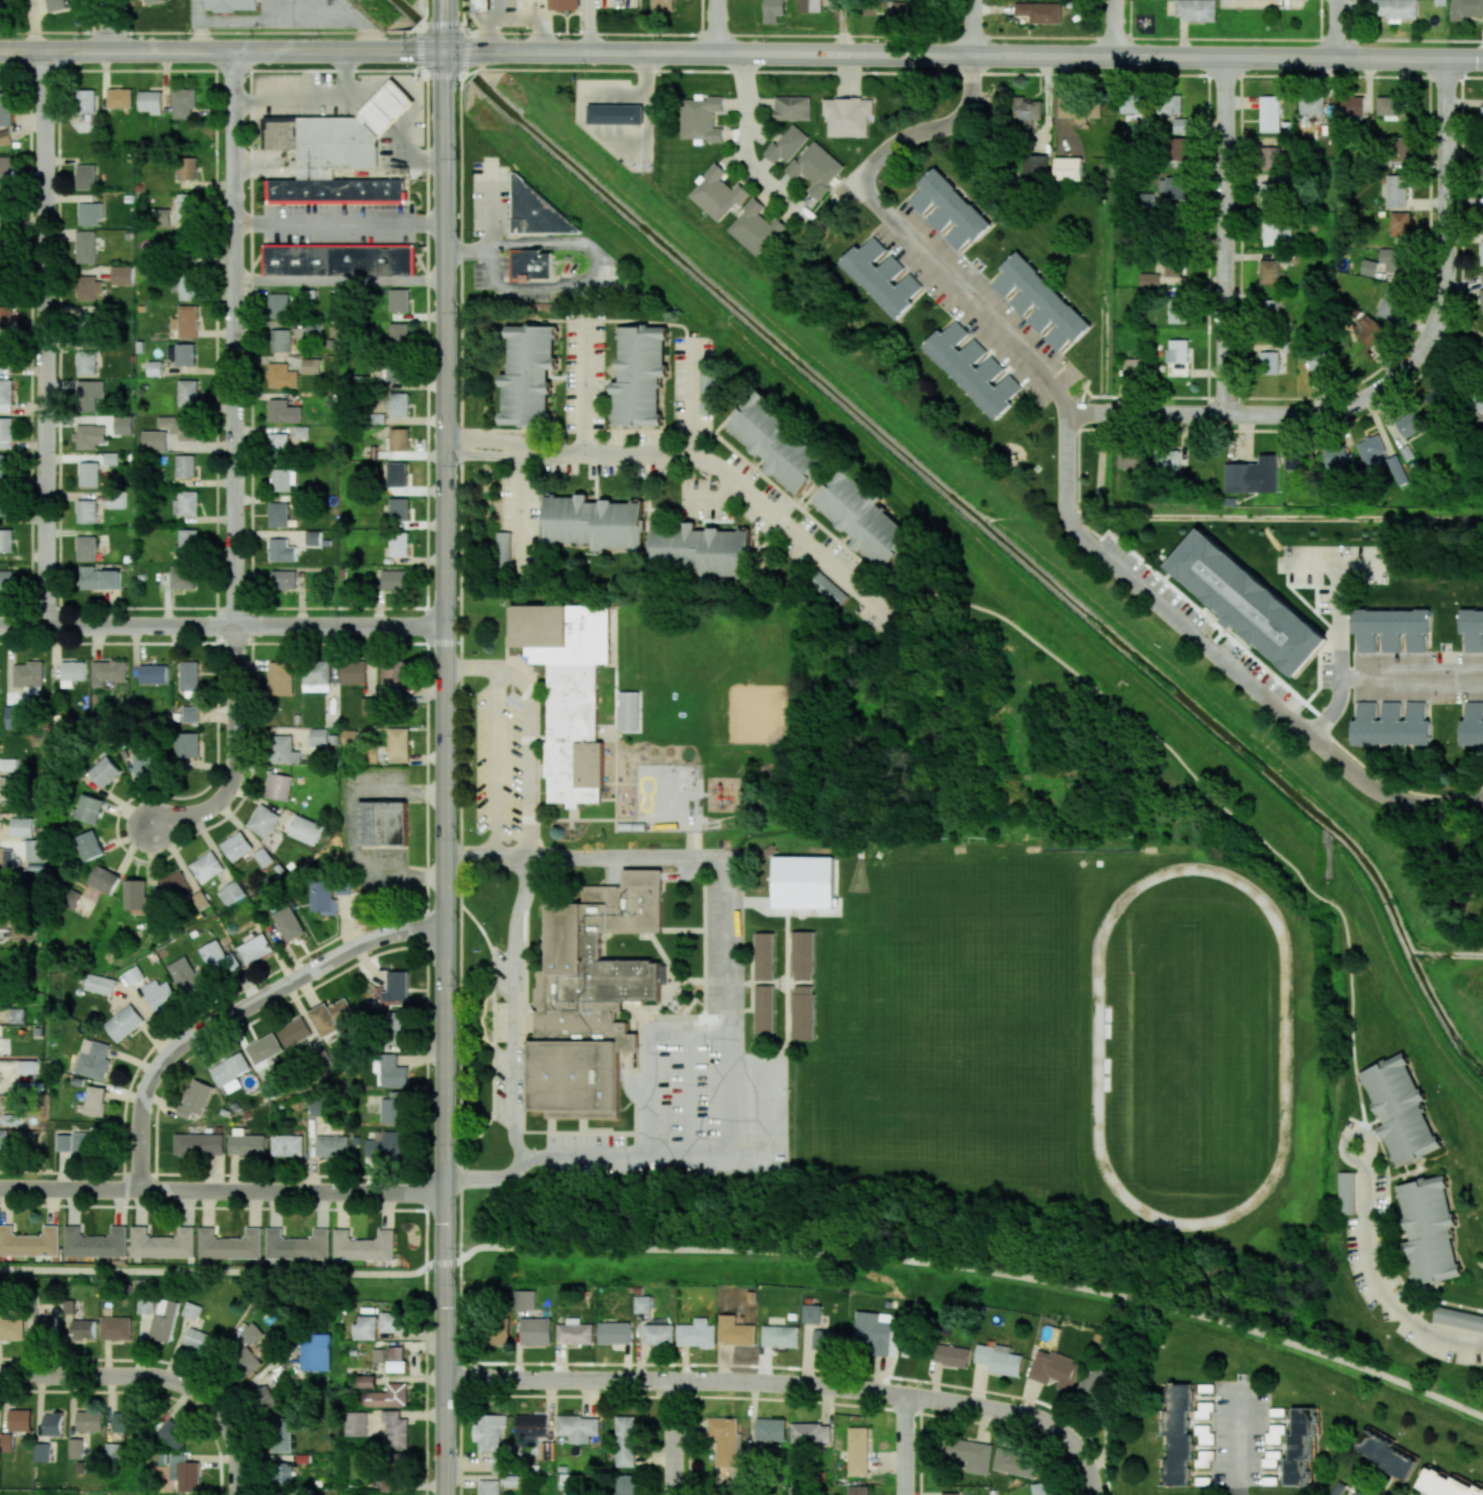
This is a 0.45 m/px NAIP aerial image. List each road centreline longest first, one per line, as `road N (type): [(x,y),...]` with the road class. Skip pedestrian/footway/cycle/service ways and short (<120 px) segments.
road 1 (secondary): [(444,1494),(445,50)]
road 2 (secondary): [(445,50),(1482,60)]
road 3 (residential): [(1070,415),(1071,509),(1088,546),(1376,795),(1433,810),(1482,800)]
road 4 (residential): [(444,1379),(838,1388),(1050,1425)]
road 5 (residential): [(233,626),(232,51)]
road 6 (residential): [(45,626),(44,51)]
road 7 (residential): [(141,1190),(144,1096),(171,1051),(361,944),(446,930)]
road 8 (residential): [(1225,507),(1225,58)]
road 9 (residential): [(0,1188),(445,1194)]
road 10 (secondary): [(0,51),(445,50)]
road 11 (residential): [(0,626),(445,626)]
road 12 (residential): [(520,451),(708,462),(897,623)]
road 13 (residential): [(1070,415),(1330,413),(1395,380),(1432,331)]
road 14 (residential): [(859,174),(1057,389),(1070,415)]
road 15 (residential): [(1432,331),(1447,266),(1447,60)]
road 16 (residential): [(148,829),(204,810),(230,782),(233,626)]
road 17 (residential): [(850,184),(884,151),(972,123),(973,56)]
road 18 (residential): [(0,1372),(154,1372),(189,1383)]
road 19 (residential): [(1482,683),(1336,682)]
road 20 (residential): [(237,1494),(228,1423),(189,1383)]

